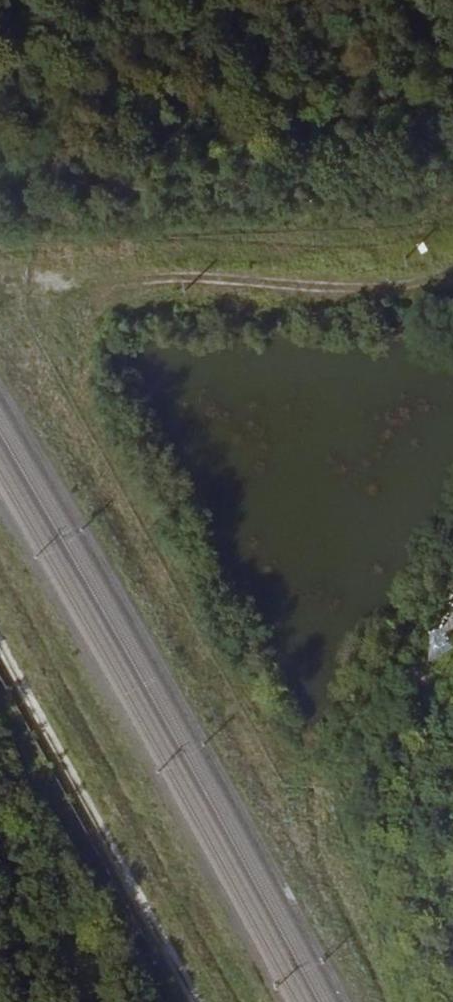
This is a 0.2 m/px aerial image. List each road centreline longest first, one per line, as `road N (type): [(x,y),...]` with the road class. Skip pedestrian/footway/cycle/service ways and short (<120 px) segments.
road 1 (track): [(0,638),(201,1001)]

